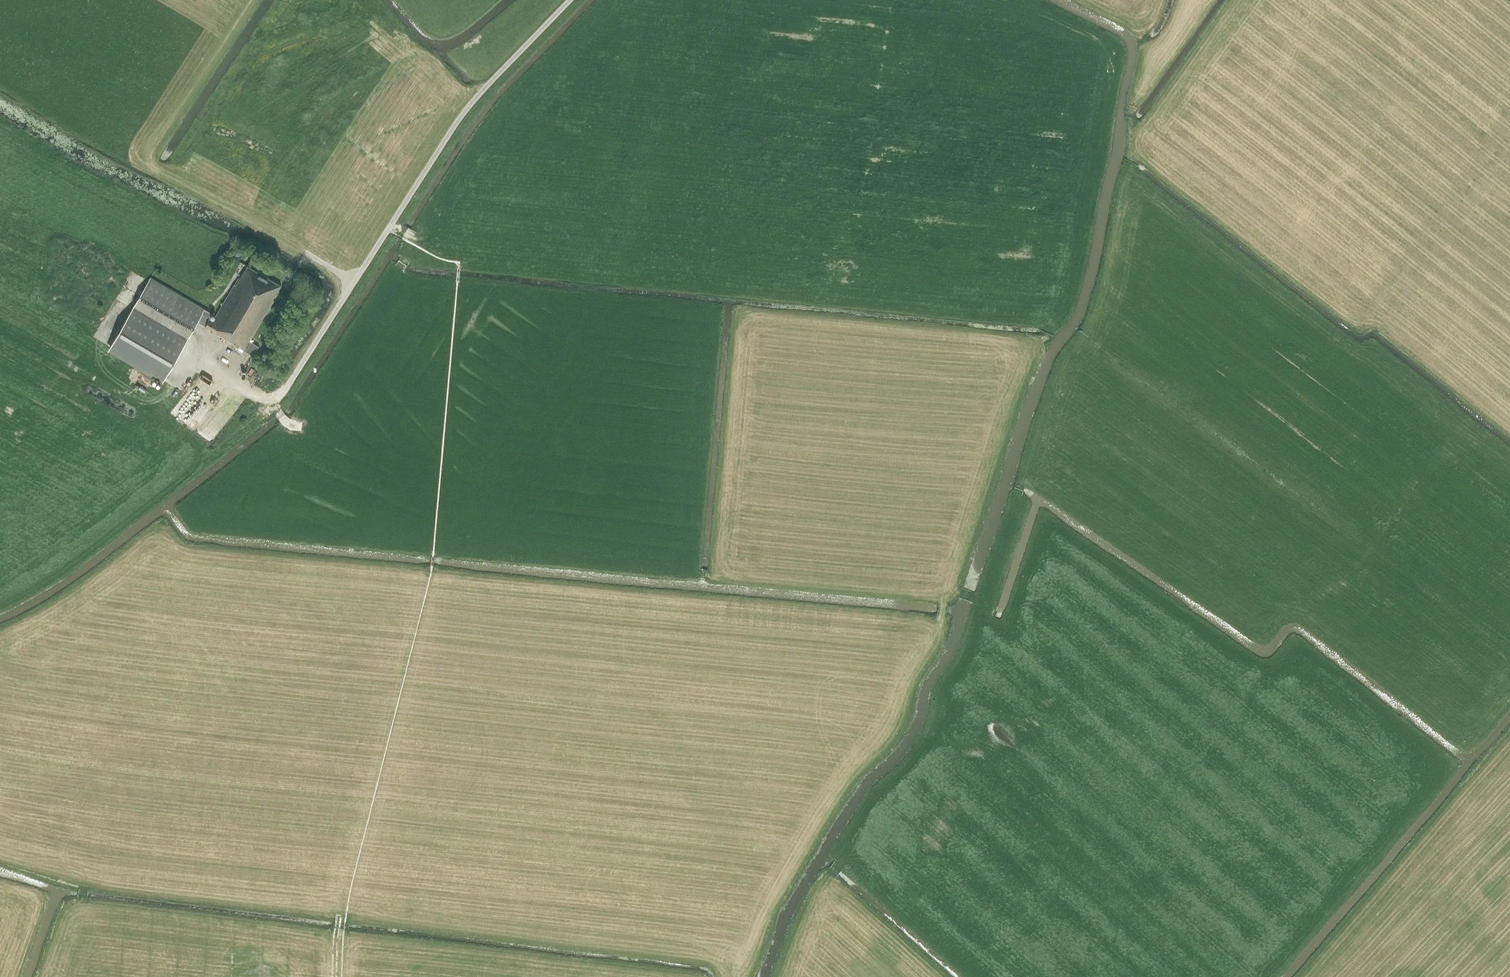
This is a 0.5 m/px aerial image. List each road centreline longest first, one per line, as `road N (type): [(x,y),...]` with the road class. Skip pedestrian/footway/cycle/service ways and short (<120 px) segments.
road 1 (unclassified): [(279,400),(460,117),(570,0)]

